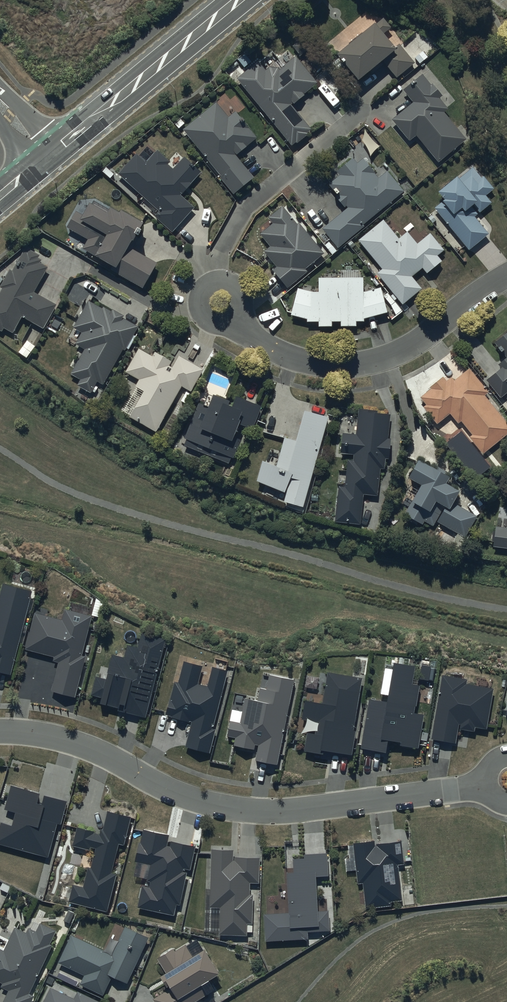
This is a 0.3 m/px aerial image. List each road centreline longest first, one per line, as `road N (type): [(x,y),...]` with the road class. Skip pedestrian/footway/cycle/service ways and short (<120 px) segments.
road 1 (residential): [(0,732),(88,748),(182,795),(233,808),(311,808),(506,780)]
road 2 (residential): [(506,276),(395,354),(348,364),(279,352),(222,303)]
road 3 (secondary): [(48,160),(240,0)]
road 4 (residential): [(354,118),(243,212),(220,252),(222,303)]

